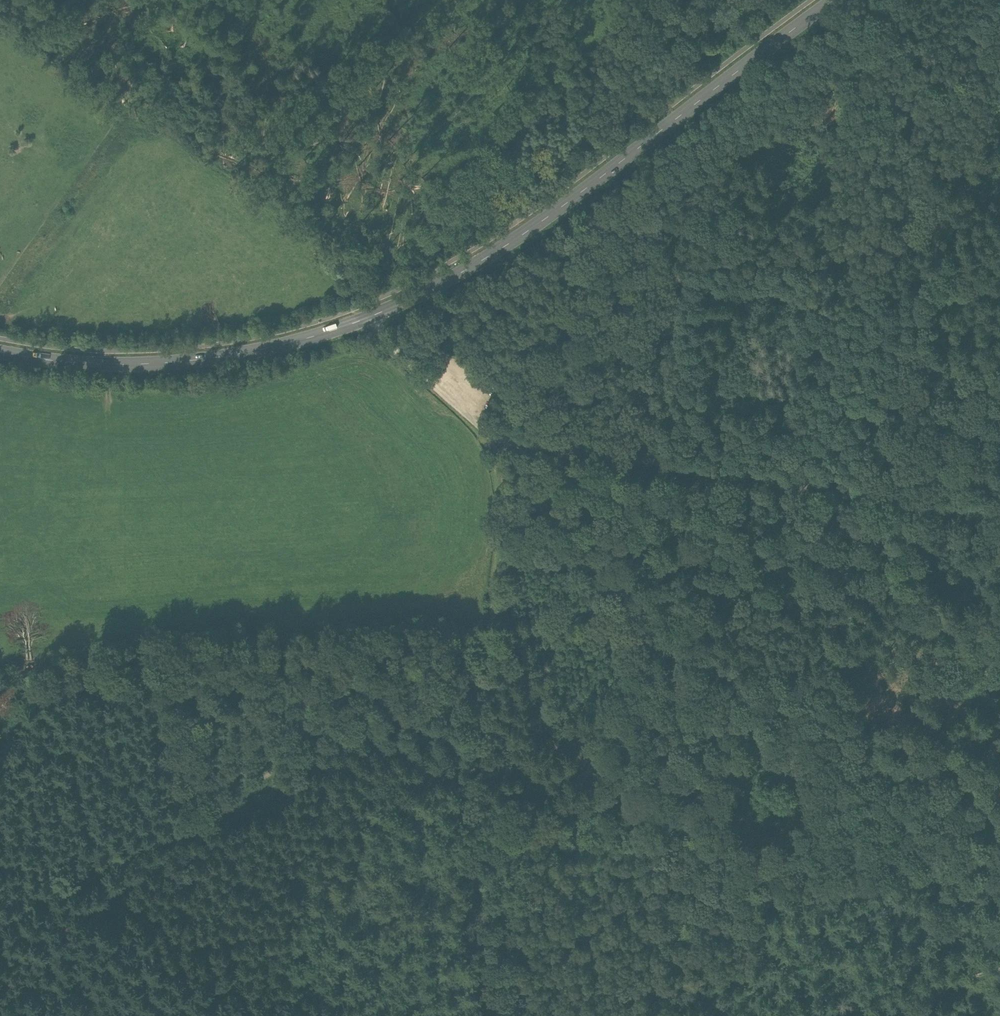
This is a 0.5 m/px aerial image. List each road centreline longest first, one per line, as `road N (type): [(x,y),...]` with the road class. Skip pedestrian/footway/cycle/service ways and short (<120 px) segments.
road 1 (secondary): [(0,353),(92,364),(181,362),(282,345),(371,317),(505,246),(836,0)]
road 2 (track): [(507,440),(500,650),(454,691),(269,771),(190,828),(120,847),(0,921)]
road 3 (track): [(416,371),(488,437),(999,497)]
road 4 (track): [(500,650),(511,1015)]
road 5 (track): [(627,15),(543,83),(496,0)]
road 6 (track): [(822,1015),(999,965)]
road 7 (track): [(781,0),(733,31),(697,39),(627,15)]

